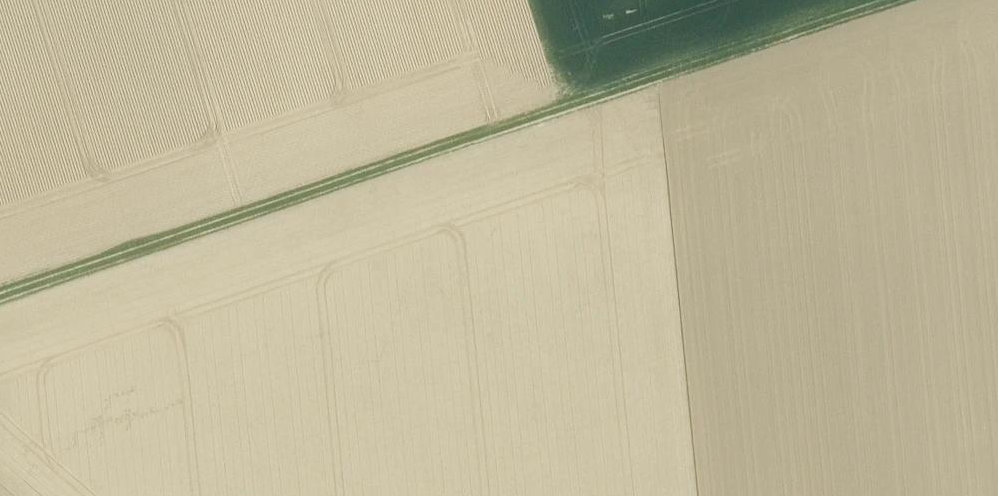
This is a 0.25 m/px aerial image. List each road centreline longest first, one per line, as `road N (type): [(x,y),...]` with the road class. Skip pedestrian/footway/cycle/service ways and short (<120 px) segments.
road 1 (track): [(0,298),(906,0)]

